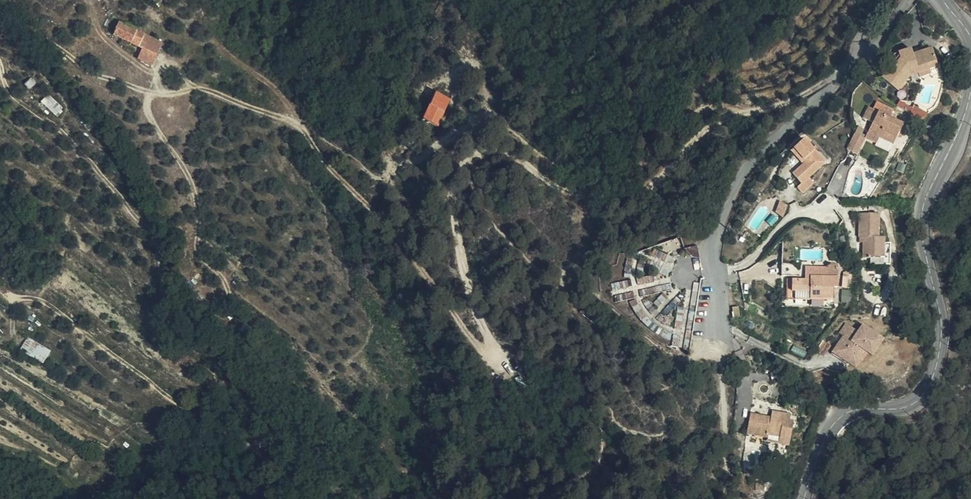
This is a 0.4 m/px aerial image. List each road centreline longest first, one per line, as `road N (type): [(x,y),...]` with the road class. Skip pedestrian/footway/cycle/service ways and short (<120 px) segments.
road 1 (track): [(807,110),(753,114),(711,129),(654,186),(616,207),(575,202),(493,157),(509,143),(497,127),(443,142),(391,176),(322,157),(295,118),(199,88),(159,89),(89,71),(3,0)]
road 2 (tertiary): [(803,498),(836,417),(914,404),(938,367),(942,314),(924,209),(970,95)]
road 3 (track): [(322,157),(489,356),(496,352),(454,223),(454,187),(466,167),(493,157)]
road 4 (residential): [(908,0),(865,62),(757,156),(735,191),(716,258),(718,338)]
road 5 (track): [(0,61),(9,86),(39,121),(130,210)]

